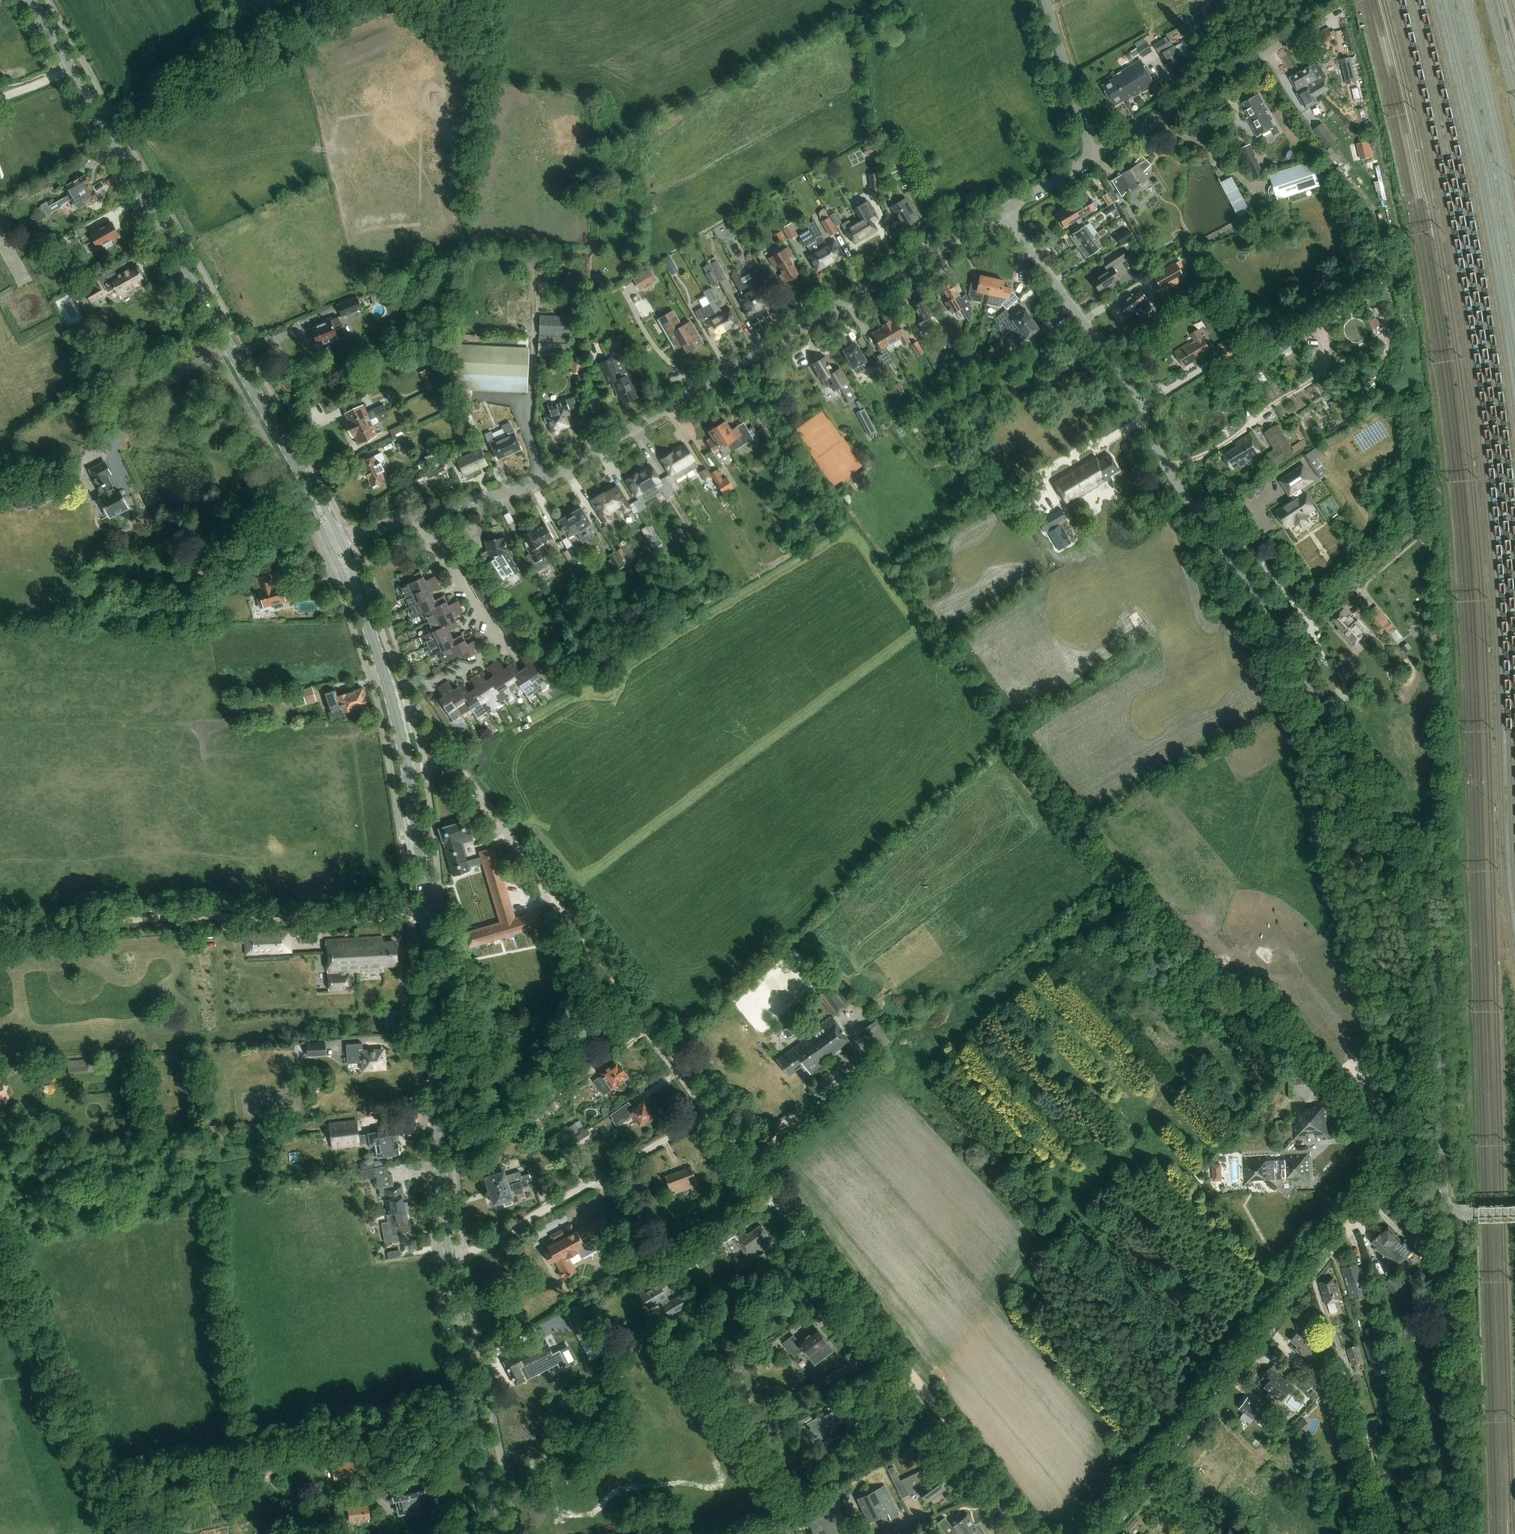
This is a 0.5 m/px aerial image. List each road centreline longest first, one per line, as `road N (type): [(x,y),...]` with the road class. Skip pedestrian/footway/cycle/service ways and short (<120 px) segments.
road 1 (residential): [(1032,1533),(538,873)]
road 2 (secondary): [(503,1533),(436,1161),(427,909),(408,770)]
road 3 (unclassified): [(1390,844),(1338,733),(1157,458),(1127,385),(1006,209)]
road 4 (unclassified): [(420,511),(532,473),(1006,209)]
road 5 (secondary): [(336,539),(31,0)]
road 6 (residential): [(1102,1533),(1402,1168)]
road 7 (track): [(0,929),(413,915)]
road 8 (unclassified): [(1469,1211),(1452,1210),(1444,1196),(1433,936),(1390,844)]
road 9 (unclassified): [(1402,1168),(1397,1013),(1360,856),(1390,844)]
road 10 (track): [(115,1533),(0,1246)]
road 11 (secondary): [(408,770),(336,539)]
road 12 (unclassified): [(1094,157),(1296,39)]
road 13 (residential): [(420,511),(497,649),(436,681)]
road 14 (track): [(97,116),(236,38),(242,0)]
road 15 (track): [(1165,470),(1219,446),(1324,373)]
road 16 (unclassified): [(538,873),(455,765),(408,770)]
road 17 (track): [(451,1264),(602,1179)]
road 18 (unclassified): [(1094,157),(1047,0)]
road 19 (track): [(1360,856),(1322,727),(1326,714)]
road 20 (track): [(602,1179),(715,1110)]

